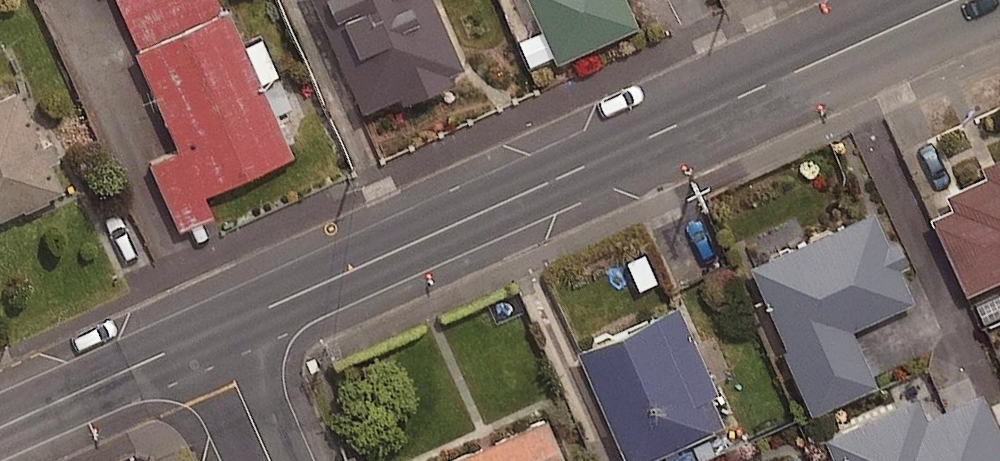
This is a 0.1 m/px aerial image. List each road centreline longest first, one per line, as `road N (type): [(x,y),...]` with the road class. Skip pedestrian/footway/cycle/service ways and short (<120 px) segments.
road 1 (secondary): [(954,0),(212,332)]
road 2 (secondary): [(212,332),(0,427)]
road 3 (residential): [(270,460),(212,332)]

